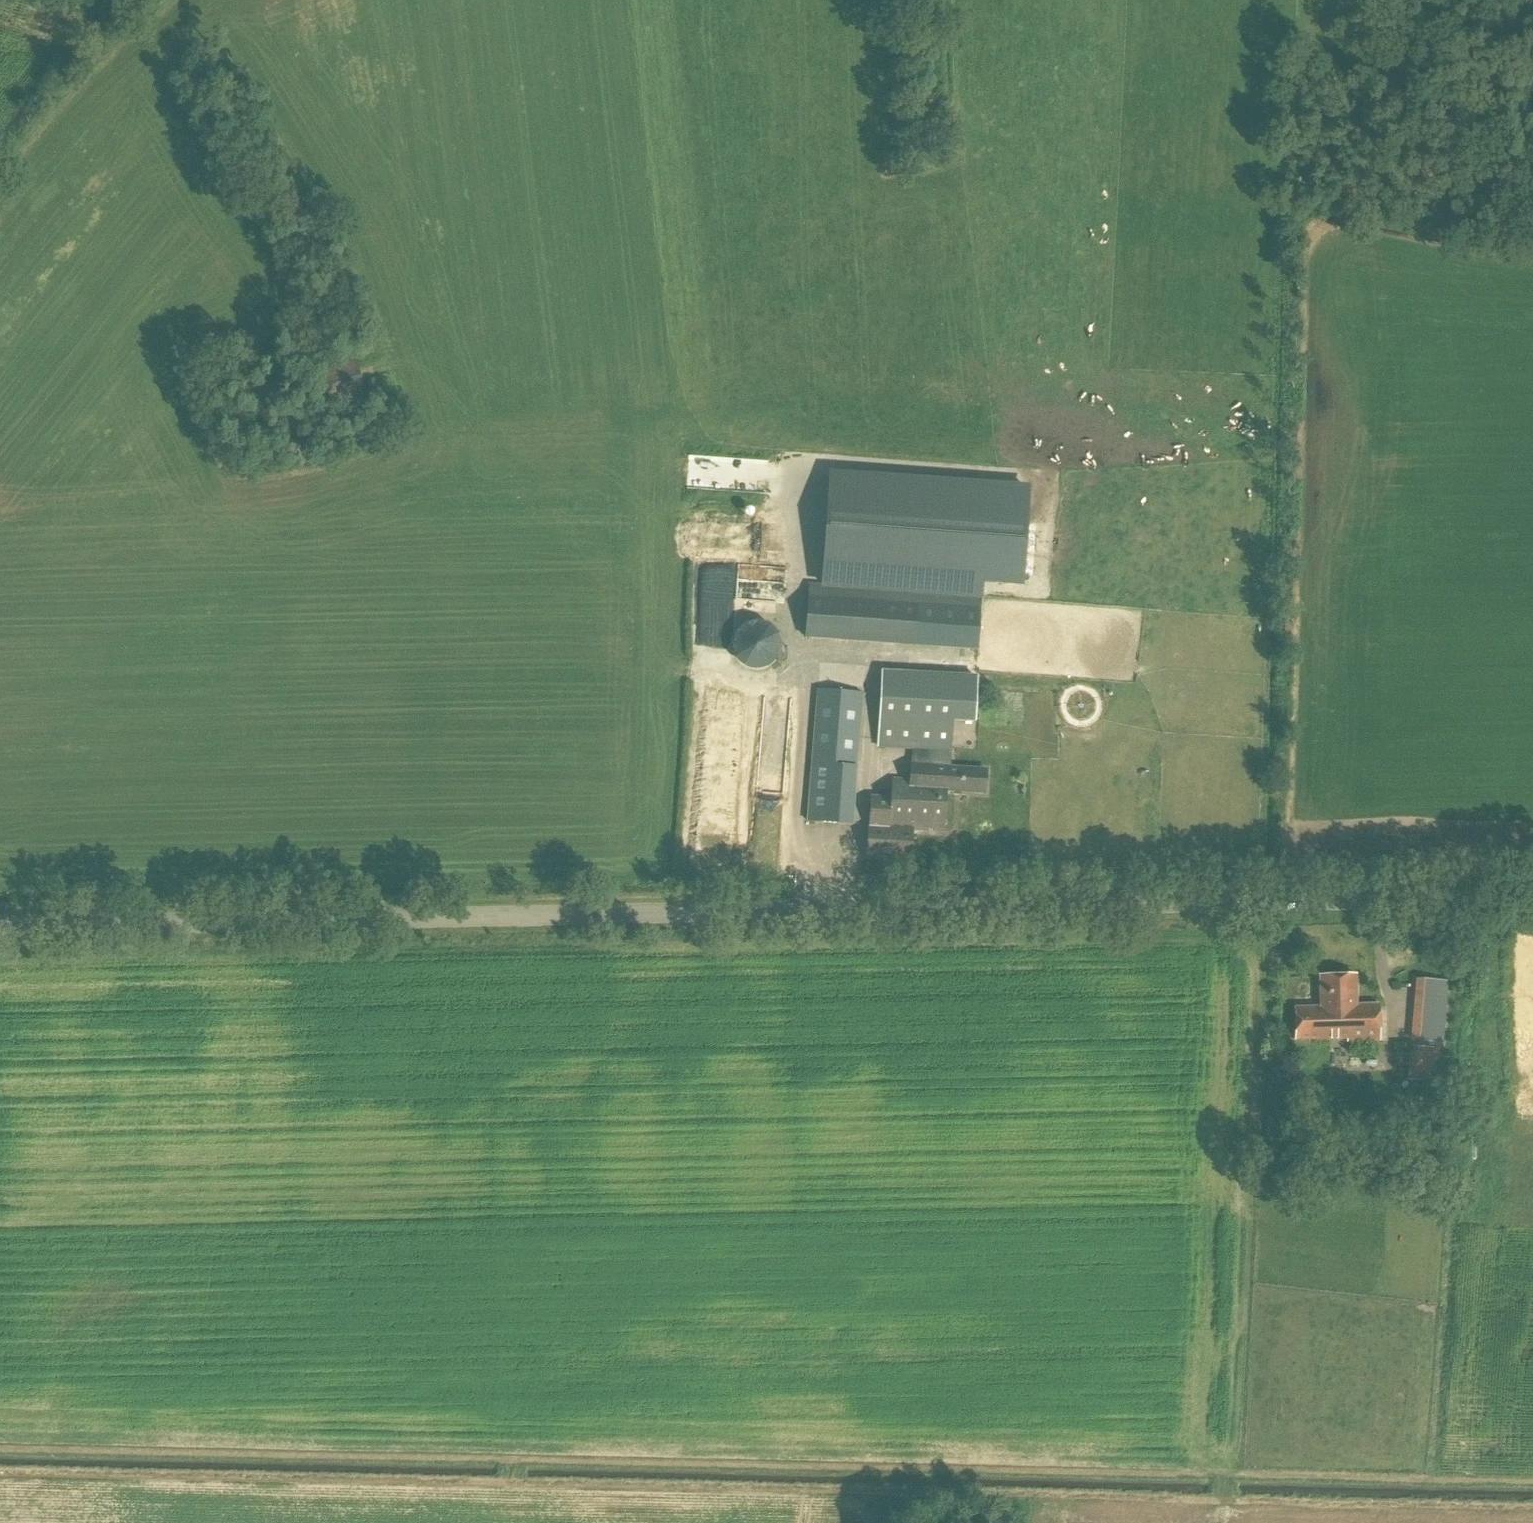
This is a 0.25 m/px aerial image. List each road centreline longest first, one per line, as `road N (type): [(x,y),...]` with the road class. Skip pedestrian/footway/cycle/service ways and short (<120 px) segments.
road 1 (unclassified): [(1532,905),(0,926)]

